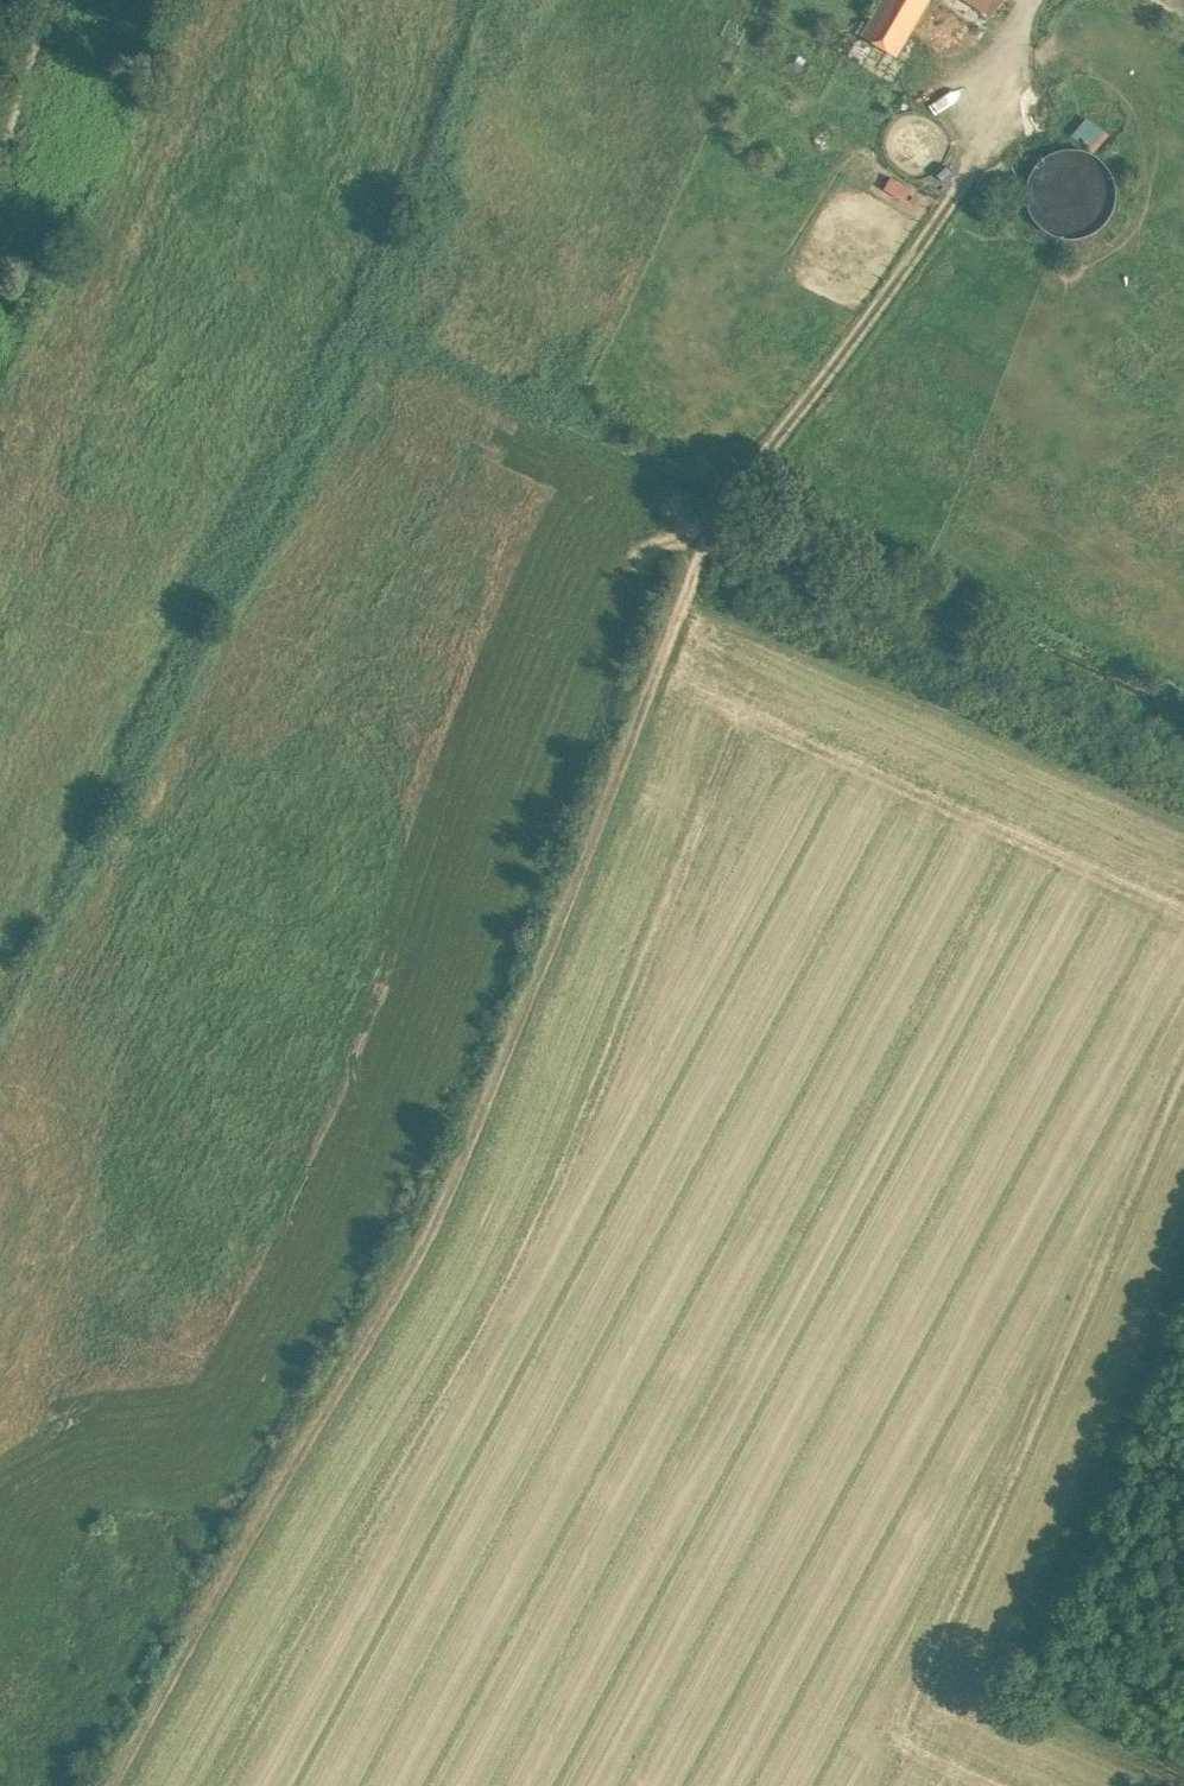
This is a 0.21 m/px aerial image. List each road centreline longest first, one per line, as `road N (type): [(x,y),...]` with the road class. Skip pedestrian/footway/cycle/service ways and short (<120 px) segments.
road 1 (track): [(1029,0),(982,159),(899,284),(740,494),(708,552),(454,1188),(117,1785)]

